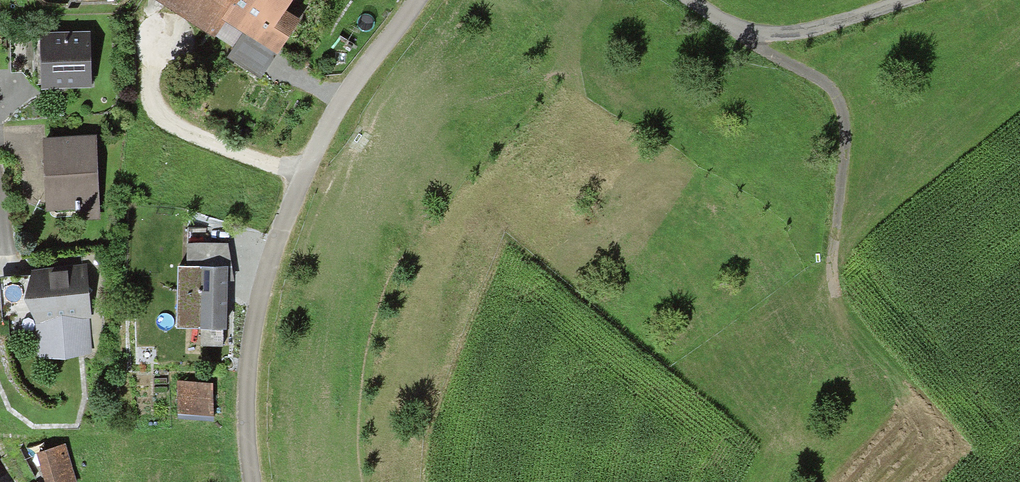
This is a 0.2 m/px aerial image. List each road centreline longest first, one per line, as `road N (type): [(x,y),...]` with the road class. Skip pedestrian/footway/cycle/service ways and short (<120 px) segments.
road 1 (residential): [(412,0),(307,152),(256,289),(241,389),(248,481)]
road 2 (track): [(742,36),(821,84),(837,106),(842,139),(830,203),(830,293)]
road 3 (track): [(689,0),(742,36),(801,35),(905,0)]

